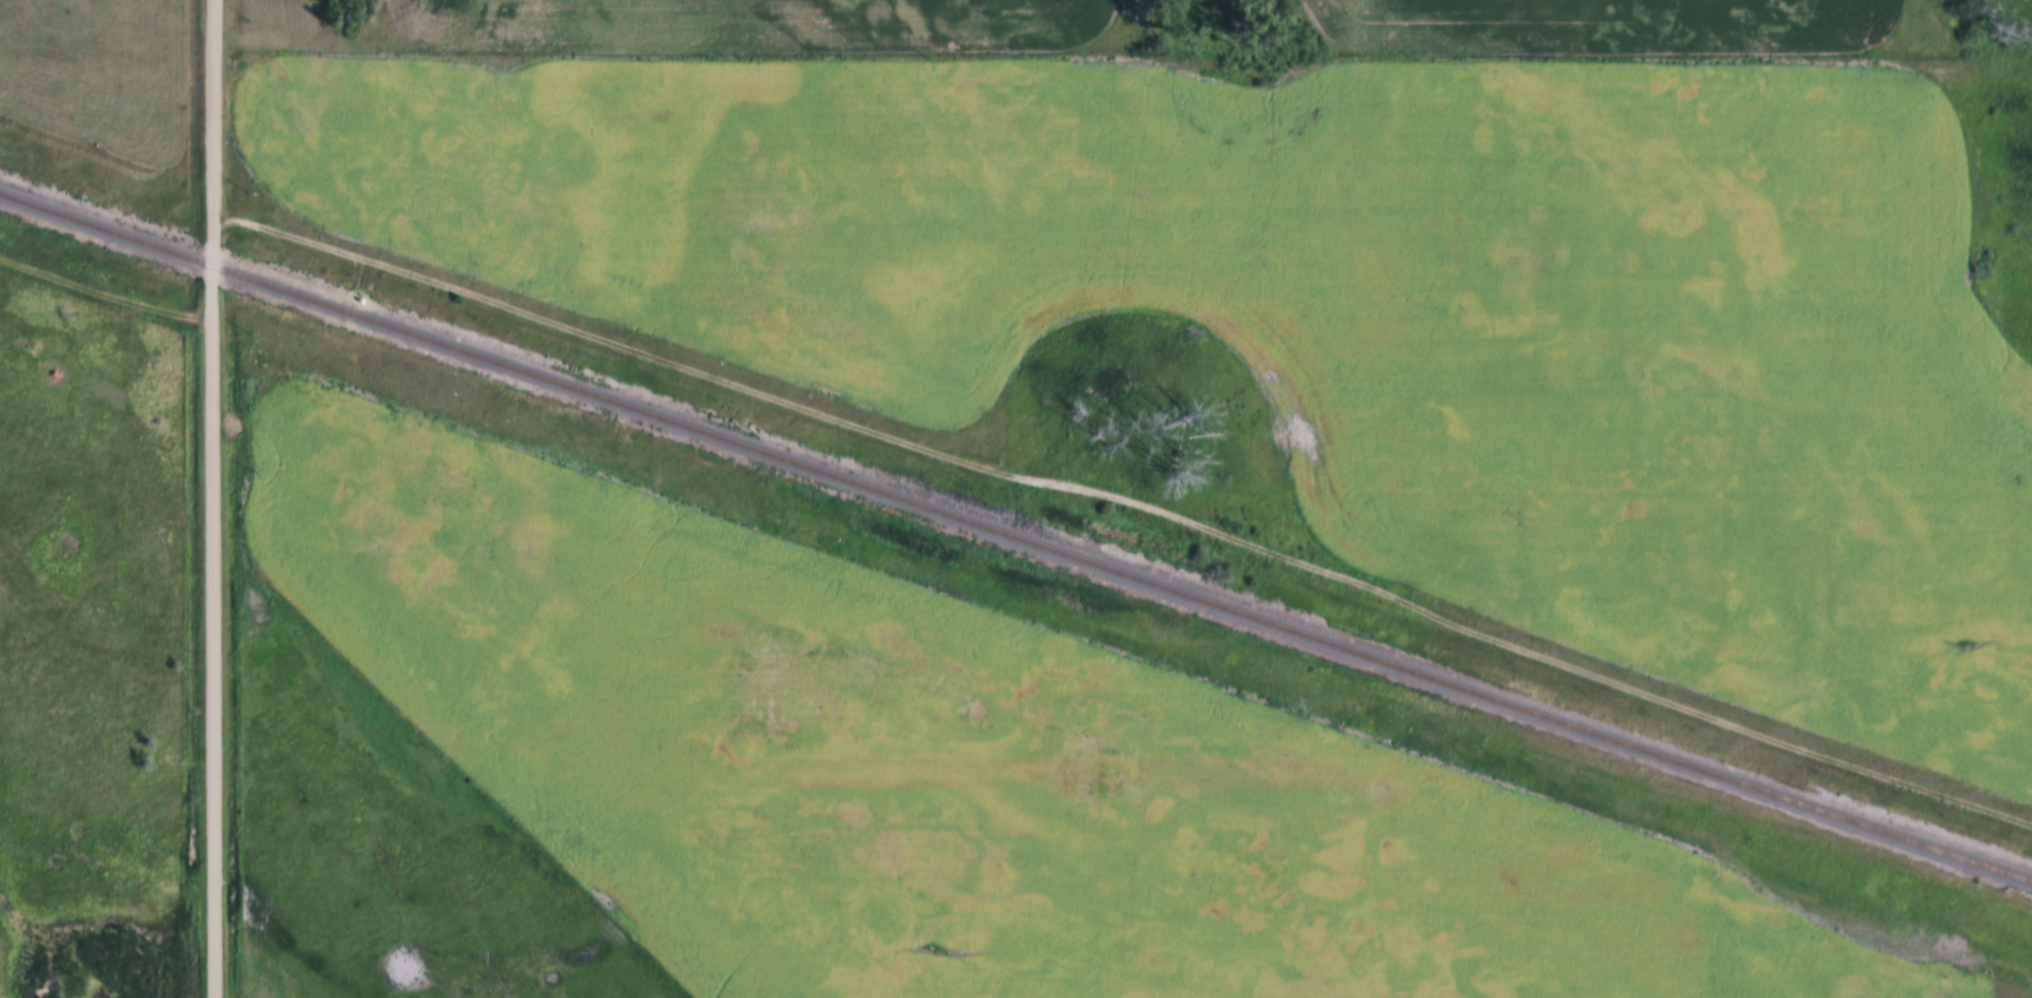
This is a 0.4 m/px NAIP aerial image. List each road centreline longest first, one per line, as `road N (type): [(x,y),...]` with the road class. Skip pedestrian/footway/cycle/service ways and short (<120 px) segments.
road 1 (residential): [(215,0),(214,997)]

